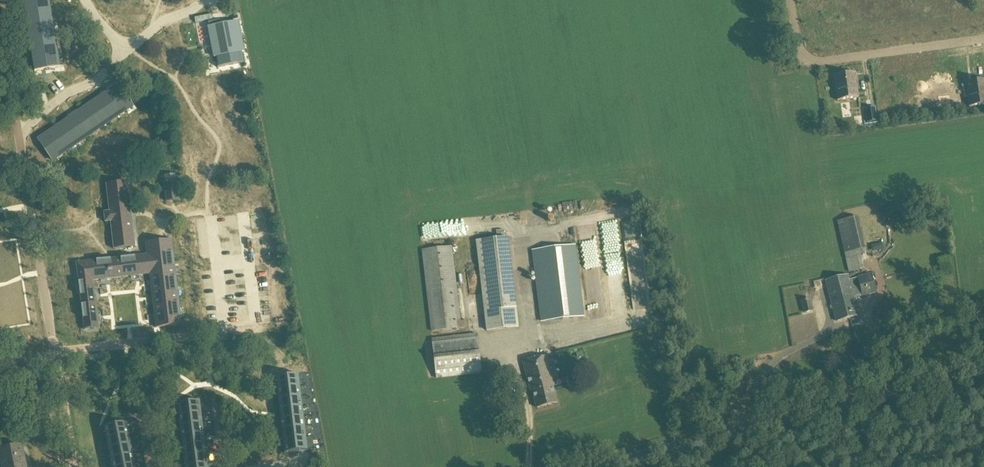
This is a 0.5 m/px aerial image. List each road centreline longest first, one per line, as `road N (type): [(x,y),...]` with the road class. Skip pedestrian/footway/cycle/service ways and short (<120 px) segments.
road 1 (primary): [(599,466),(983,365)]
road 2 (residential): [(55,354),(23,133),(128,50)]
road 3 (residential): [(983,38),(815,59),(797,43),(789,0)]
road 4 (residential): [(55,354),(256,328)]

